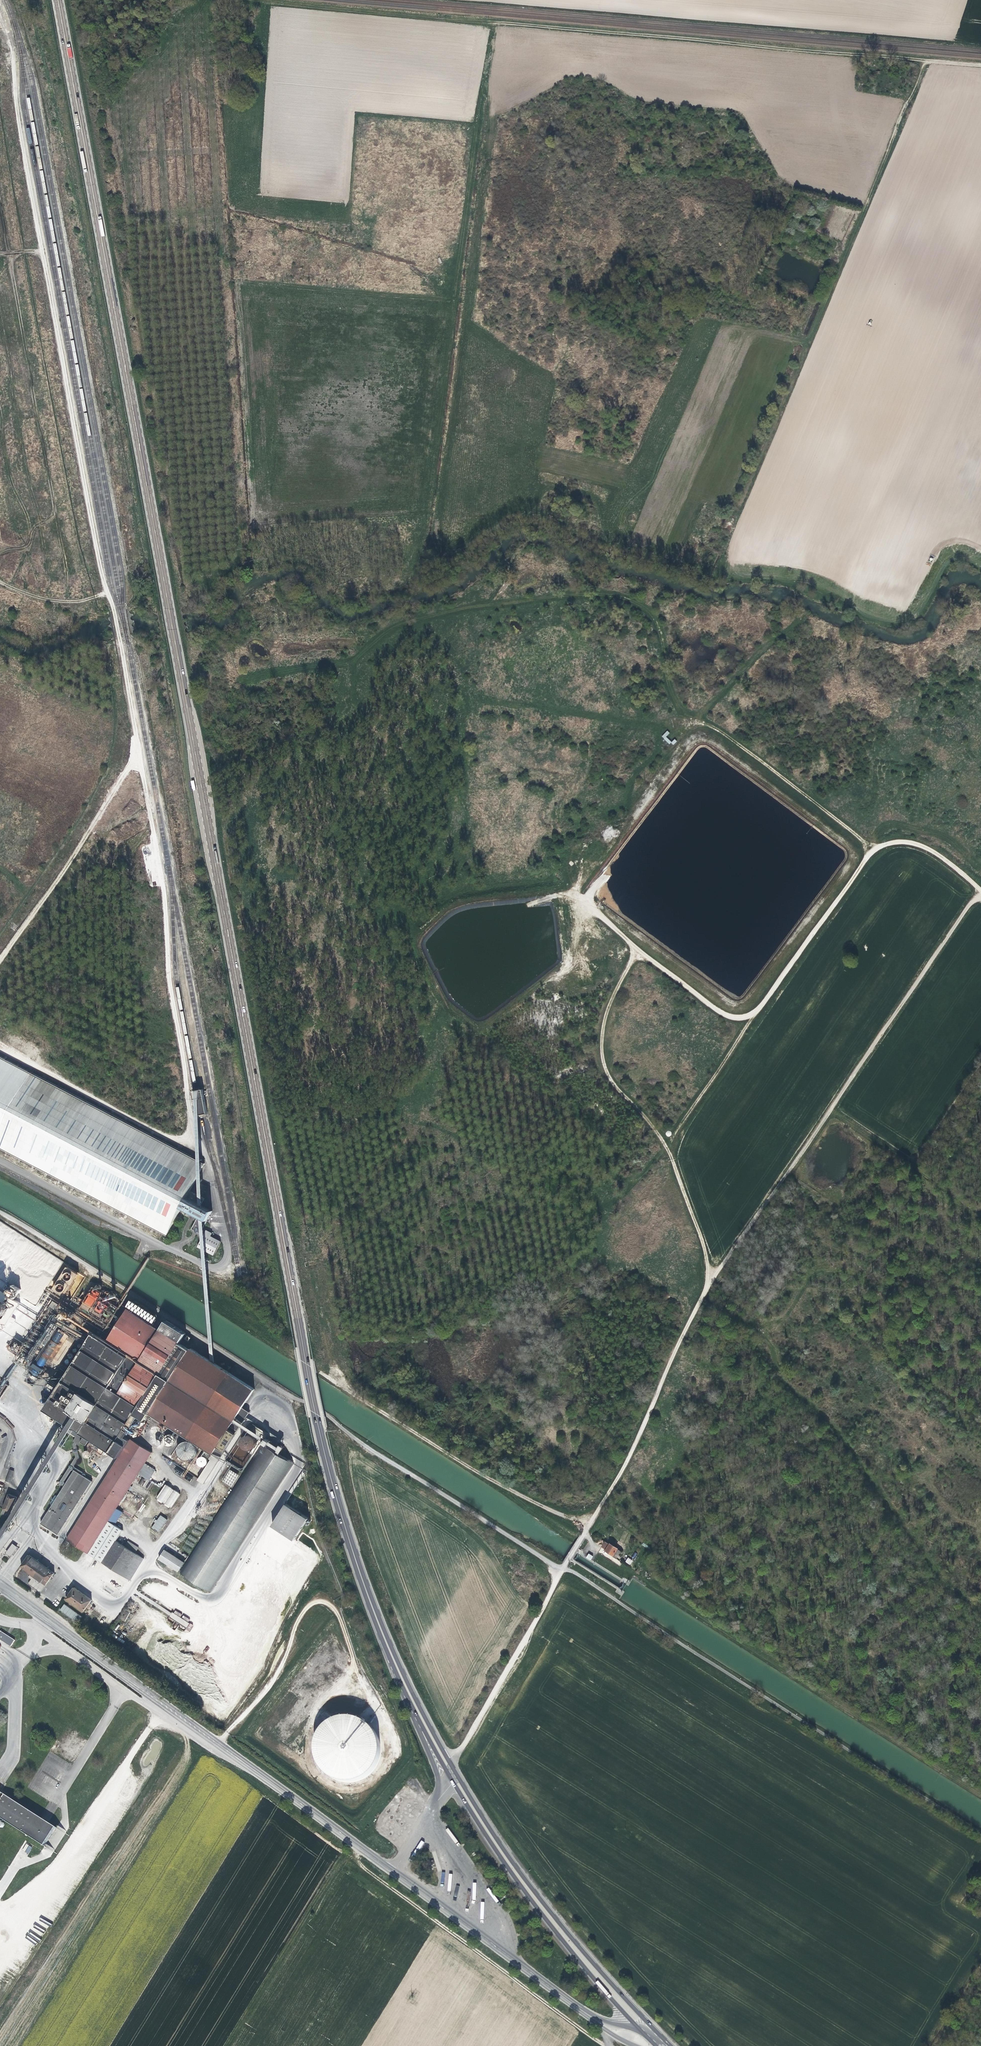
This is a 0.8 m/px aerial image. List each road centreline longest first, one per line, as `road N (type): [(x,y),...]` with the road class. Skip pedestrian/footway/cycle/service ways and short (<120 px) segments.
road 1 (primary): [(58,0),(316,1413),(340,1511)]
road 2 (track): [(421,512),(494,26),(980,65)]
road 3 (track): [(562,1569),(634,1447),(703,1294),(980,895)]
road 4 (track): [(544,485),(595,499),(597,533),(669,562),(680,555),(698,510),(736,508),(925,62)]
road 5 (track): [(866,859),(858,835),(680,707),(668,688),(655,619),(634,602),(569,594),(456,609),(395,627),(345,669),(314,666)]
road 6 (primary): [(670,2045),(574,1942),(469,1796),(403,1674),(340,1511)]
road 7 (track): [(980,890),(933,851),(880,845),(757,1011),(737,1017),(653,962),(578,890)]
road 8 (track): [(646,1417),(661,1446),(645,1486),(682,1530),(943,1705),(966,1711),(973,1724)]
road 9 (tertiary): [(233,1755),(587,2015)]
road 10 (track): [(582,1535),(347,1387),(317,1276),(287,1256)]
road 11 (primary): [(405,1692),(485,1834),(641,2030)]
road 12 (track): [(635,1573),(980,1793)]
road 13 (track): [(980,1558),(937,1525),(891,1509),(844,1435),(787,1386),(764,1328),(707,1288)]
road 14 (track): [(358,1846),(358,1863),(604,2045)]
road 15 (track): [(757,1011),(671,1145),(705,1258),(703,1294)]
road 16 (tertiary): [(0,1589),(233,1755)]
road 17 (unclassified): [(0,1619),(41,1632),(196,1739),(233,1755)]
road 18 (track): [(139,751),(0,962)]
road 19 (track): [(670,1155),(603,1067),(604,1016),(630,963),(631,944)]
road 20 (track): [(562,1569),(451,1764)]
road 21 (track): [(0,1049),(180,1142),(197,1137)]
road 22 (primary): [(340,1511),(382,1648),(405,1692)]
road 23 (track): [(582,1535),(635,1573),(666,1508)]

